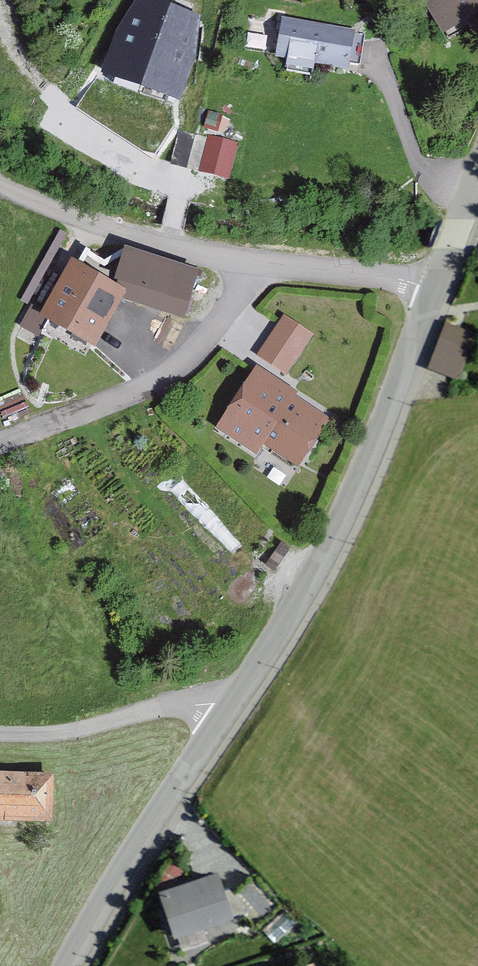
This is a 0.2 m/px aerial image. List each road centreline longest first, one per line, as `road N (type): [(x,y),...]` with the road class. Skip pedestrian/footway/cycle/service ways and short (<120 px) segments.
road 1 (residential): [(229,710),(294,612),(358,488),(434,289)]
road 2 (residential): [(434,289),(379,275),(170,248),(0,186)]
road 3 (residential): [(67,965),(229,710)]
road 4 (residential): [(229,710),(183,703),(41,736),(0,734)]

